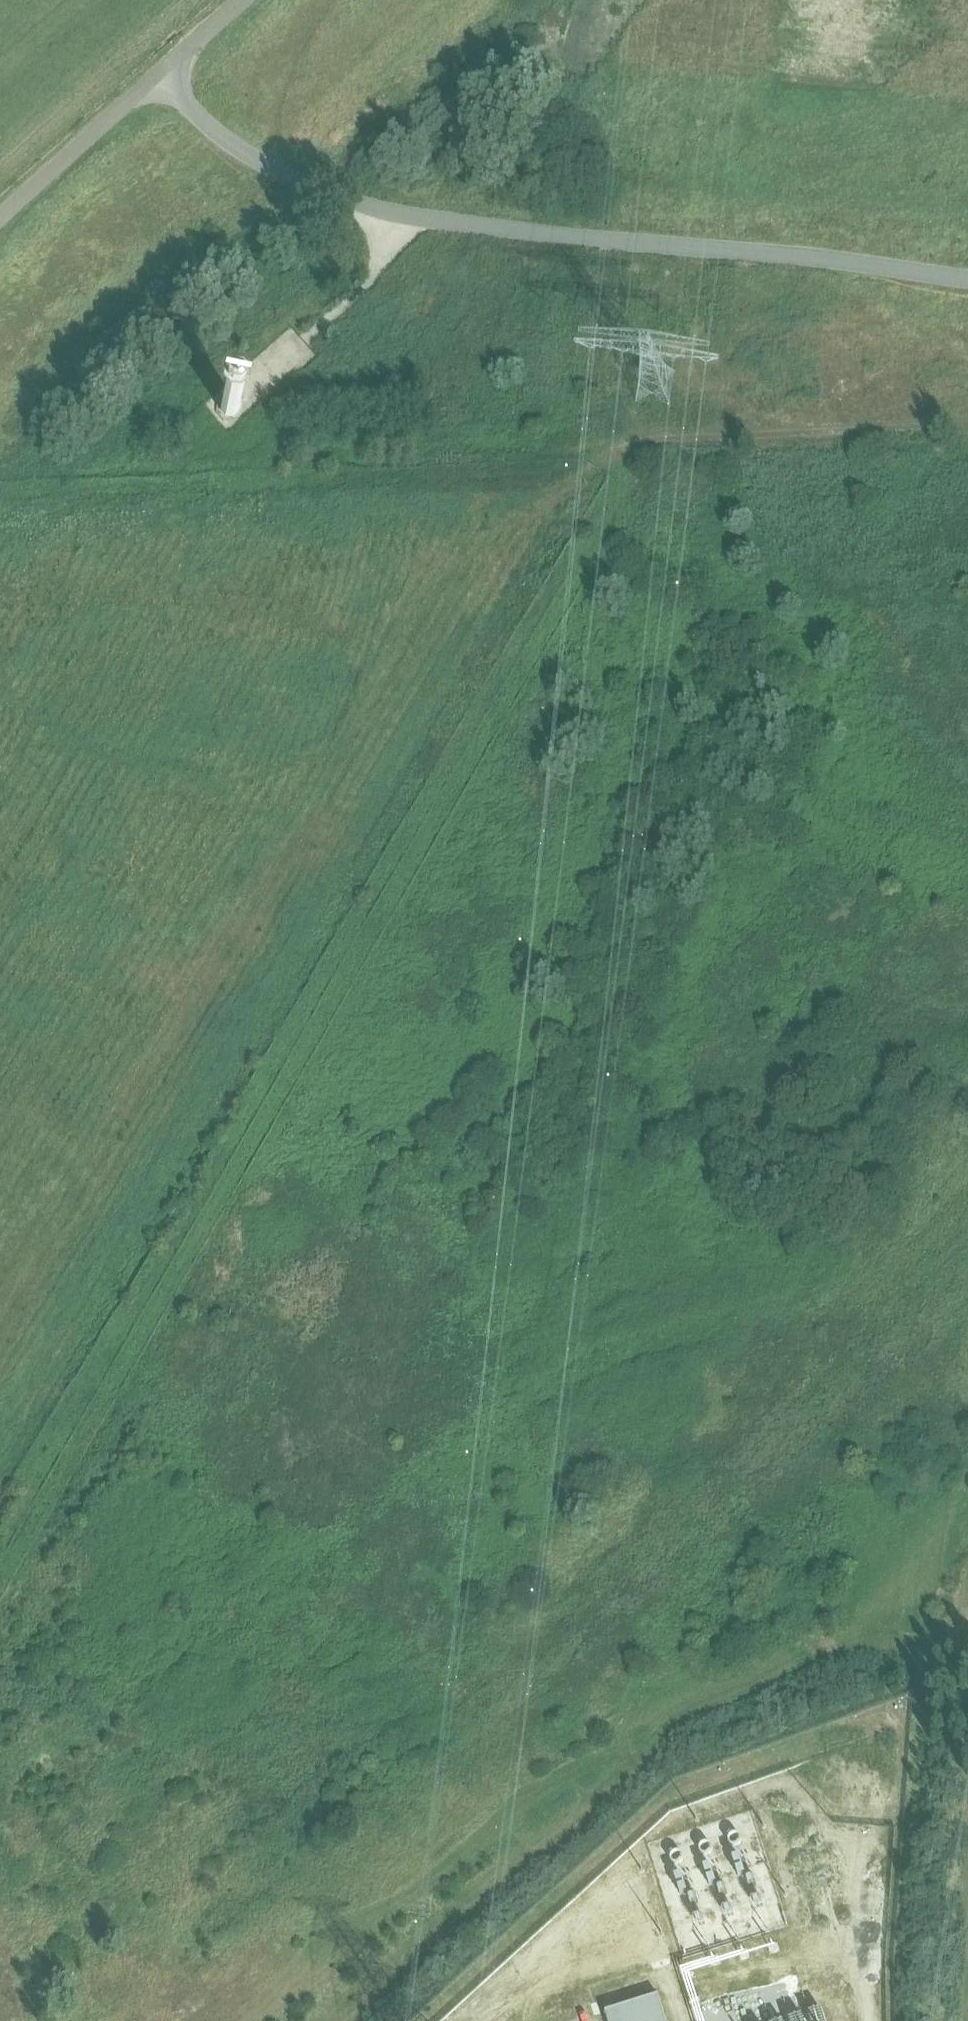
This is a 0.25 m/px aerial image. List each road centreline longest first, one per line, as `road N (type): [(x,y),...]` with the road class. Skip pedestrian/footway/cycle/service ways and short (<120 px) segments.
road 1 (unclassified): [(967,279),(413,218),(263,165),(205,123),(159,76)]
road 2 (track): [(967,430),(635,445),(593,464)]
road 3 (unclassified): [(0,215),(159,76)]

